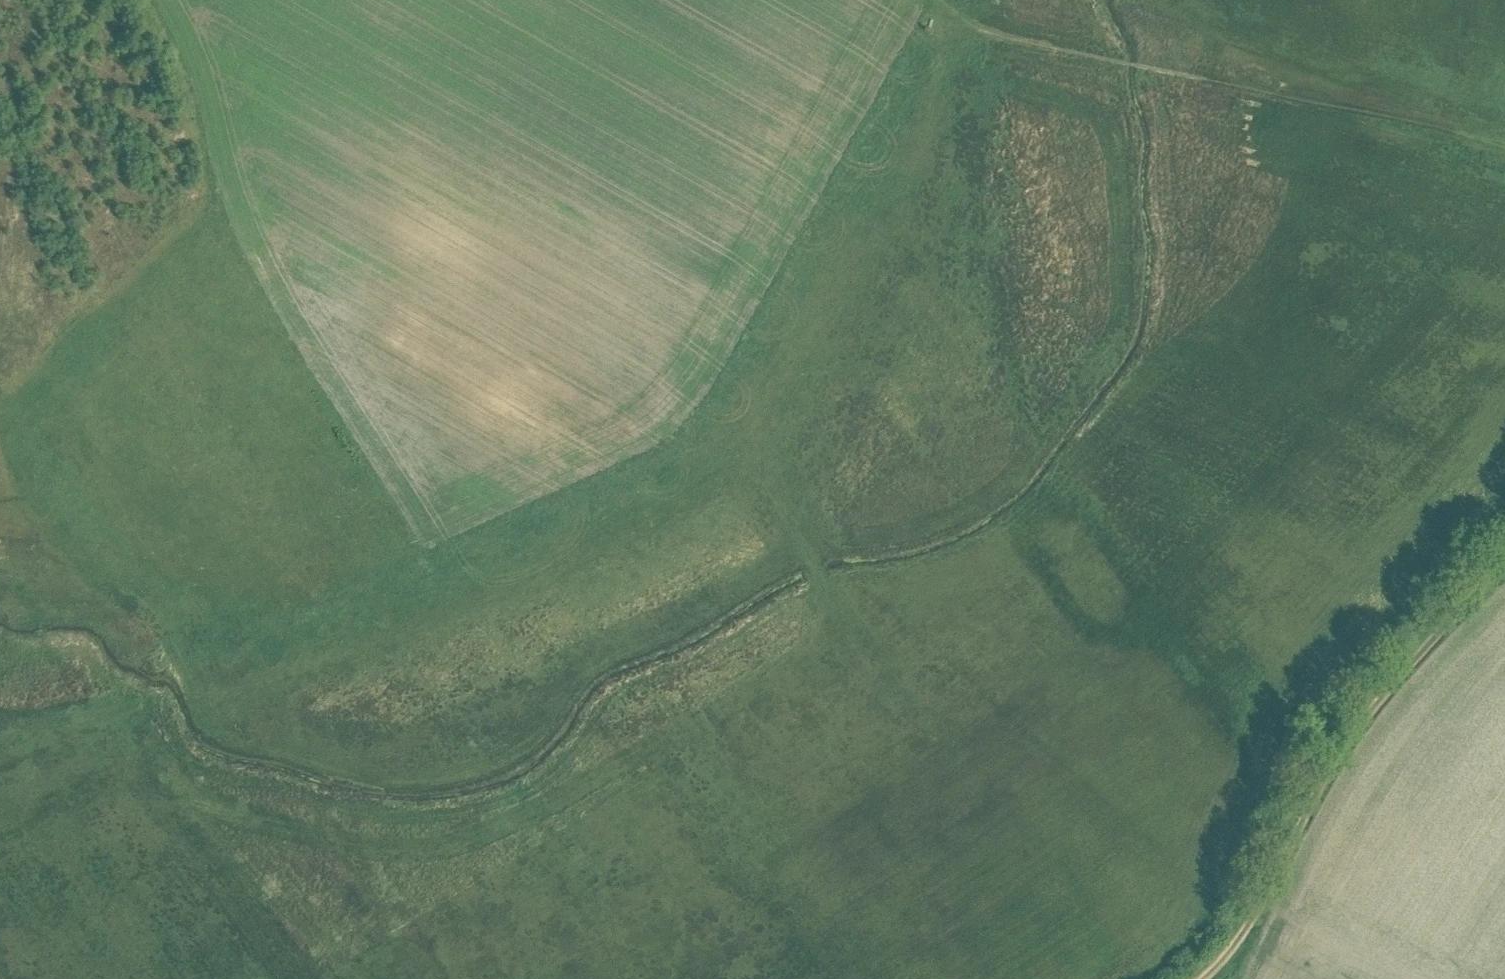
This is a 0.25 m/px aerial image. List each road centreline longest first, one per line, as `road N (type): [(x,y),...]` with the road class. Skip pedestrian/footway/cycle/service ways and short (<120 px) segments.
road 1 (track): [(1504,560),(1371,706),(1239,939),(1201,978)]

